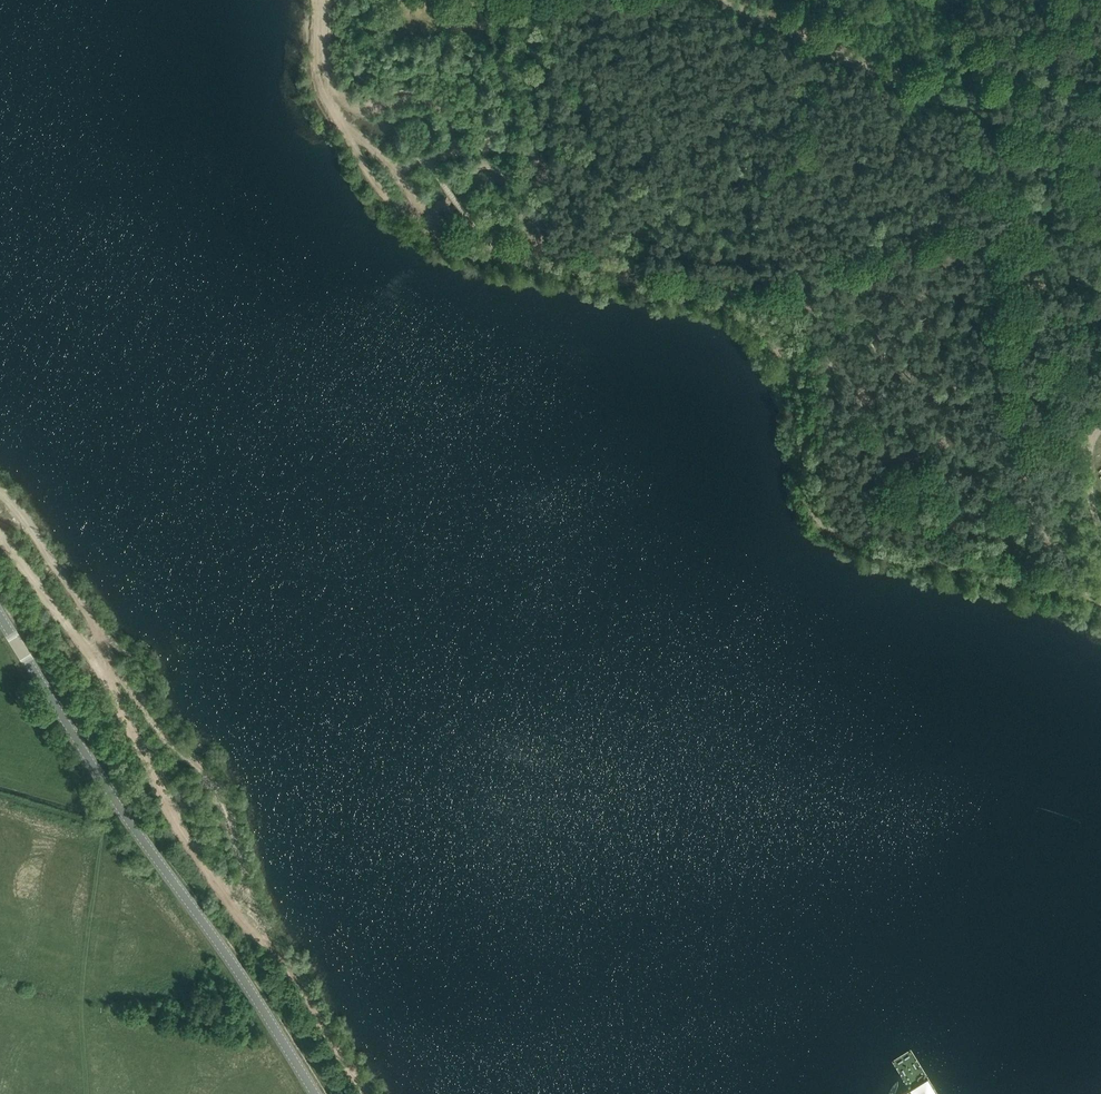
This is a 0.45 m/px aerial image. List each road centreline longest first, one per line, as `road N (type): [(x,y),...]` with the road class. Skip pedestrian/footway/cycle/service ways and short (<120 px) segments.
road 1 (unclassified): [(315,1093),(0,616)]
road 2 (unclassified): [(1100,116),(971,111),(913,96),(711,0)]

